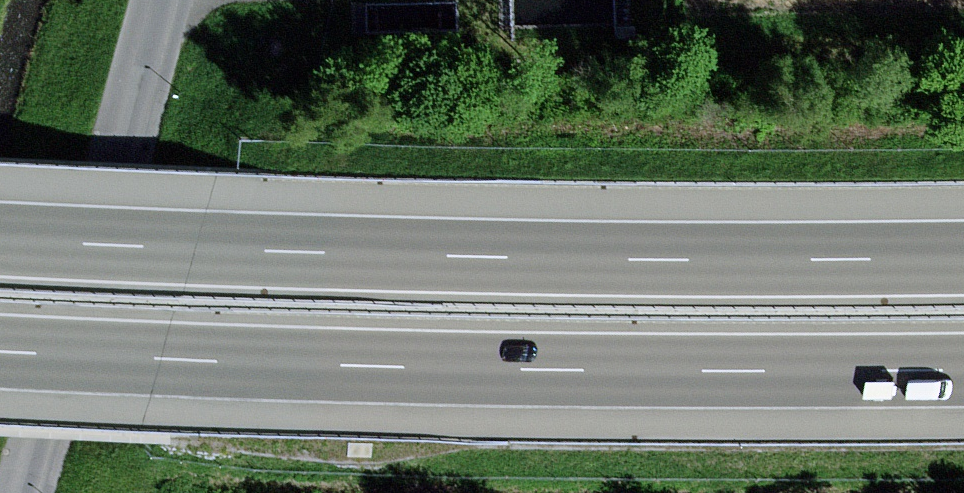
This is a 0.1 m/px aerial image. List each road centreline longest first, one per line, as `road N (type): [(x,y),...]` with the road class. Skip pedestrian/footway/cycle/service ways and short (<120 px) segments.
road 1 (motorway): [(0,351),(736,371),(963,367)]
road 2 (motorway): [(963,256),(698,259),(0,239)]
road 3 (tertiary): [(162,0),(24,492)]

